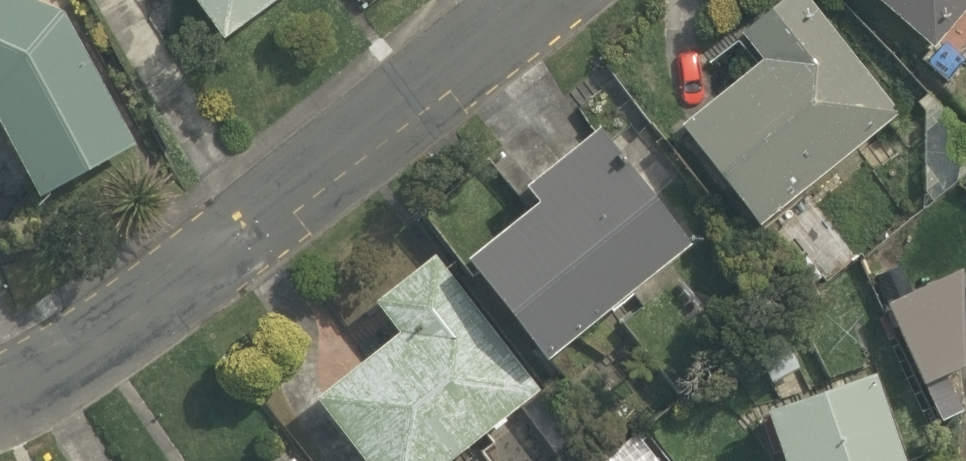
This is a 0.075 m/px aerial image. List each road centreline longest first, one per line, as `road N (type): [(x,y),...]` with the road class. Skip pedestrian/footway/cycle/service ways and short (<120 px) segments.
road 1 (residential): [(0,407),(580,0)]

